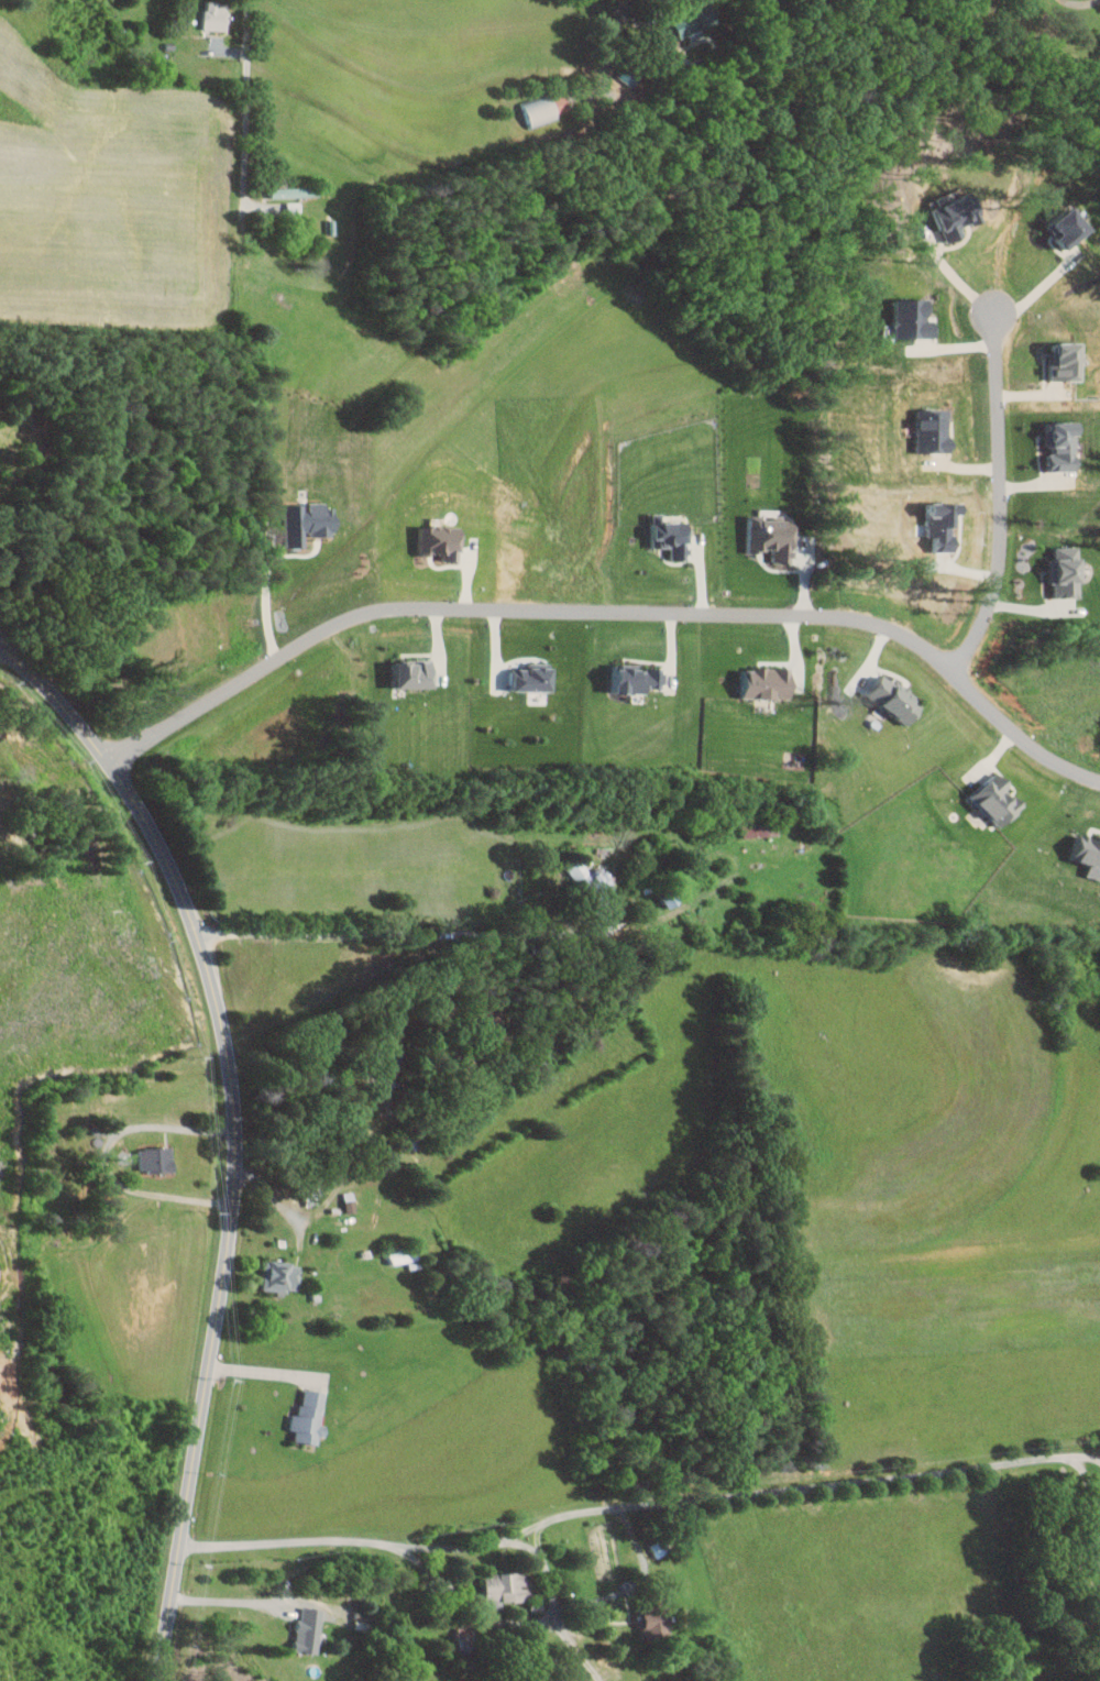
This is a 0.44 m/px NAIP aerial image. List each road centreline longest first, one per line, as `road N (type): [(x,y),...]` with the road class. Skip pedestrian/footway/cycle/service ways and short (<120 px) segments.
road 1 (residential): [(156,1680),(232,1220),(231,1069),(210,971),(168,861),(116,772),(0,643)]
road 2 (residential): [(110,766),(129,740),(332,614),(378,602),(455,601),(857,613),(899,630),(1023,738),(1099,774)]
road 3 (residential): [(177,1551),(480,1543),(582,1512),(1099,1461)]
road 4 (residential): [(944,667),(972,637),(1002,552),(992,300)]
road 5 (residential): [(1023,1466),(1049,1680)]

